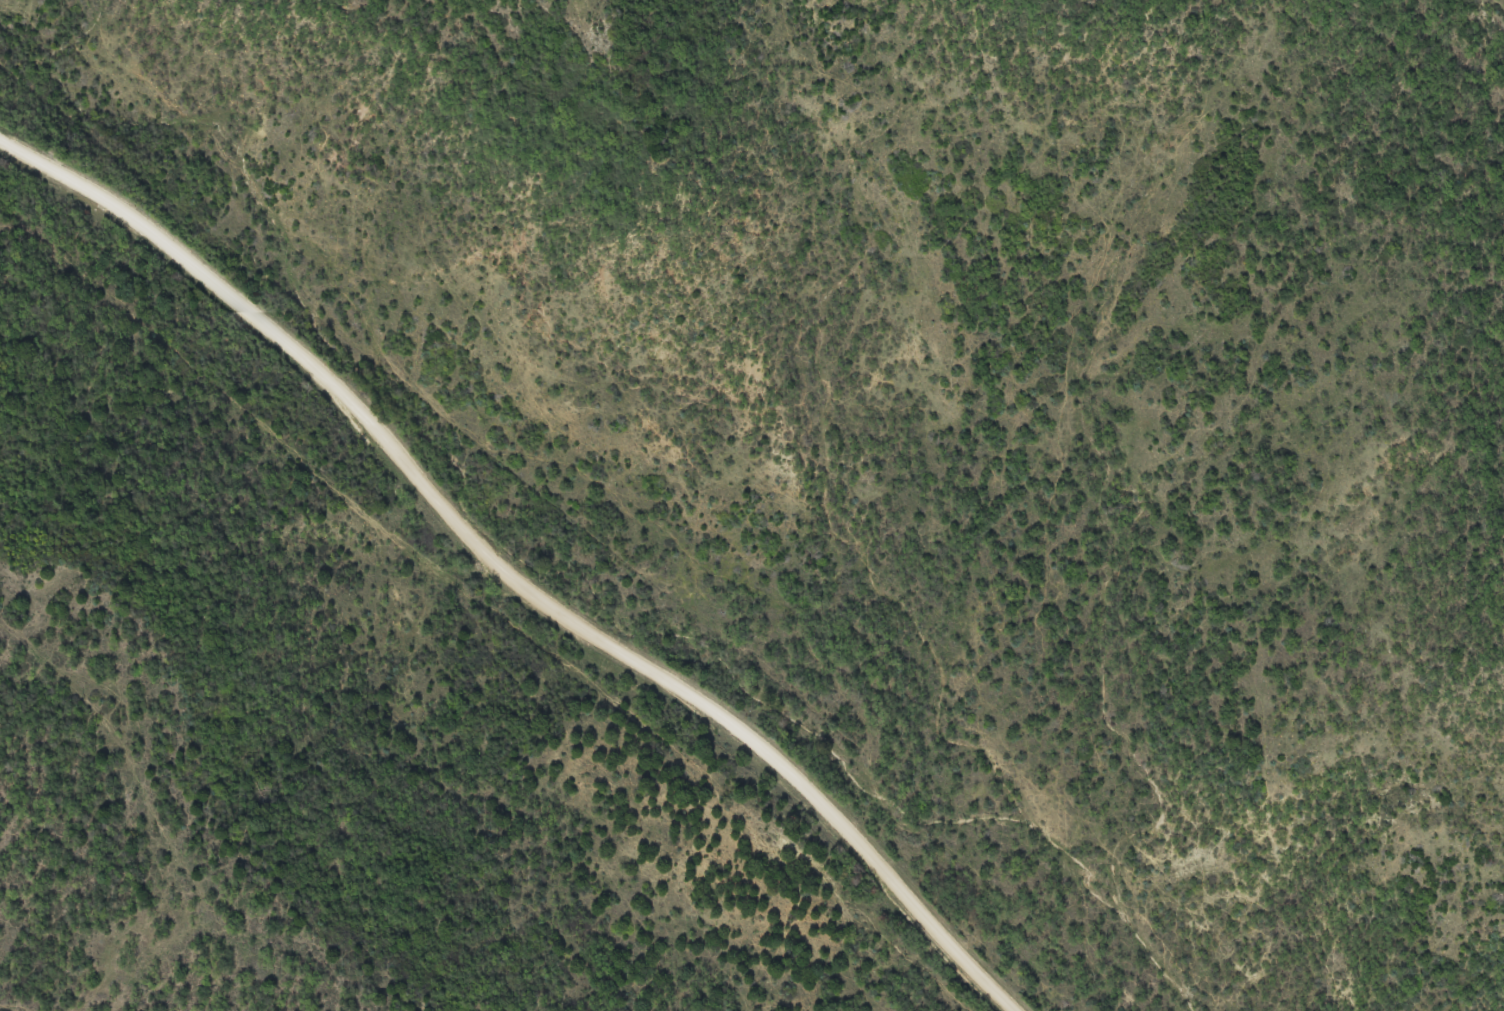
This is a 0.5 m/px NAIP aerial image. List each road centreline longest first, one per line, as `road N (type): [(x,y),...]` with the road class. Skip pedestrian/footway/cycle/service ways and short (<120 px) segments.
road 1 (residential): [(0,130),(52,156),(188,252),(515,581),(853,813),(1024,1010)]

